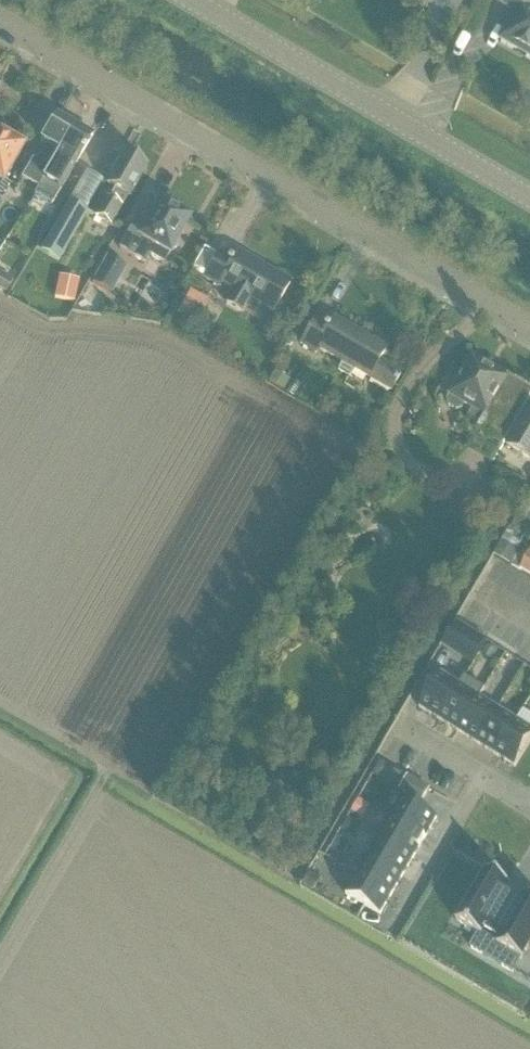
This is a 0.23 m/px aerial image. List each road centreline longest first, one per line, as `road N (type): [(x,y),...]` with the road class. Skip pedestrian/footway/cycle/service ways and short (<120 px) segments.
road 1 (unclassified): [(529,330),(0,23)]
road 2 (tertiary): [(529,198),(192,0)]
road 3 (residential): [(483,771),(395,927)]

